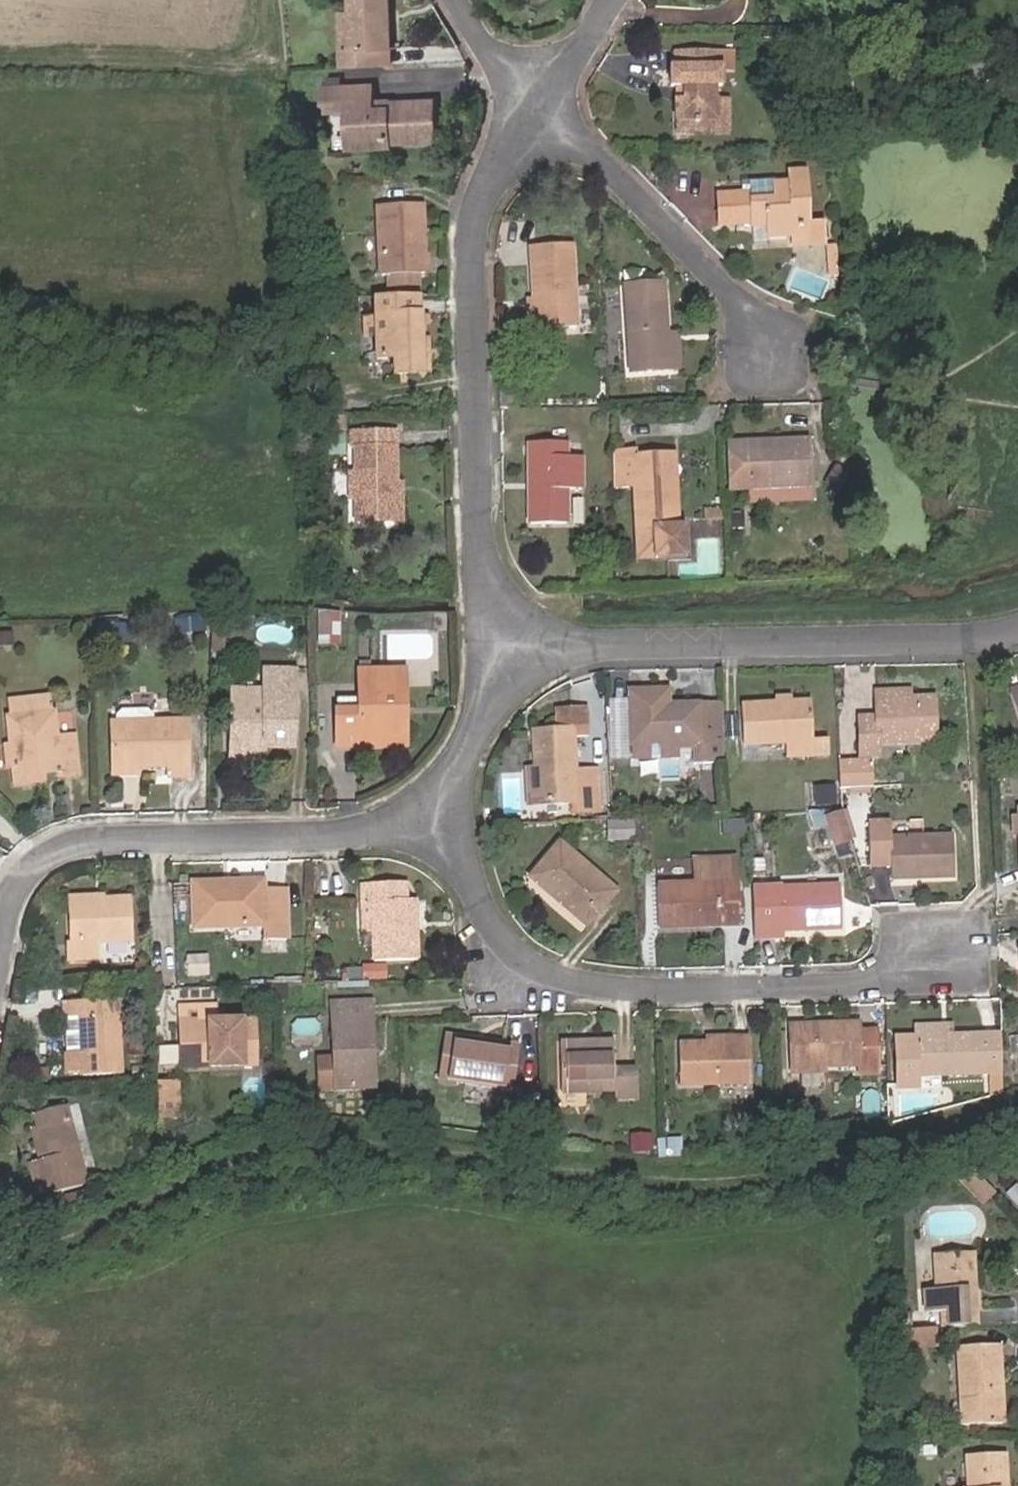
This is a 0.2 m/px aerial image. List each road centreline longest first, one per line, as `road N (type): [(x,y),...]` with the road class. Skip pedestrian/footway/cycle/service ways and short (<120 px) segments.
road 1 (residential): [(973,952),(929,972),(851,982),(652,990),(555,977),(505,942),(426,826)]
road 2 (residential): [(523,642),(487,614),(472,286),(480,203),(507,144),(546,109)]
road 3 (residential): [(1017,628),(895,640),(523,642)]
road 4 (residential): [(426,826),(94,842),(26,877),(0,955)]
road 5 (residential): [(546,109),(766,333),(757,374)]
road 6 (residential): [(426,826),(523,642)]
road 7 (residential): [(546,109),(461,0)]
road 8 (residential): [(546,109),(621,0)]

